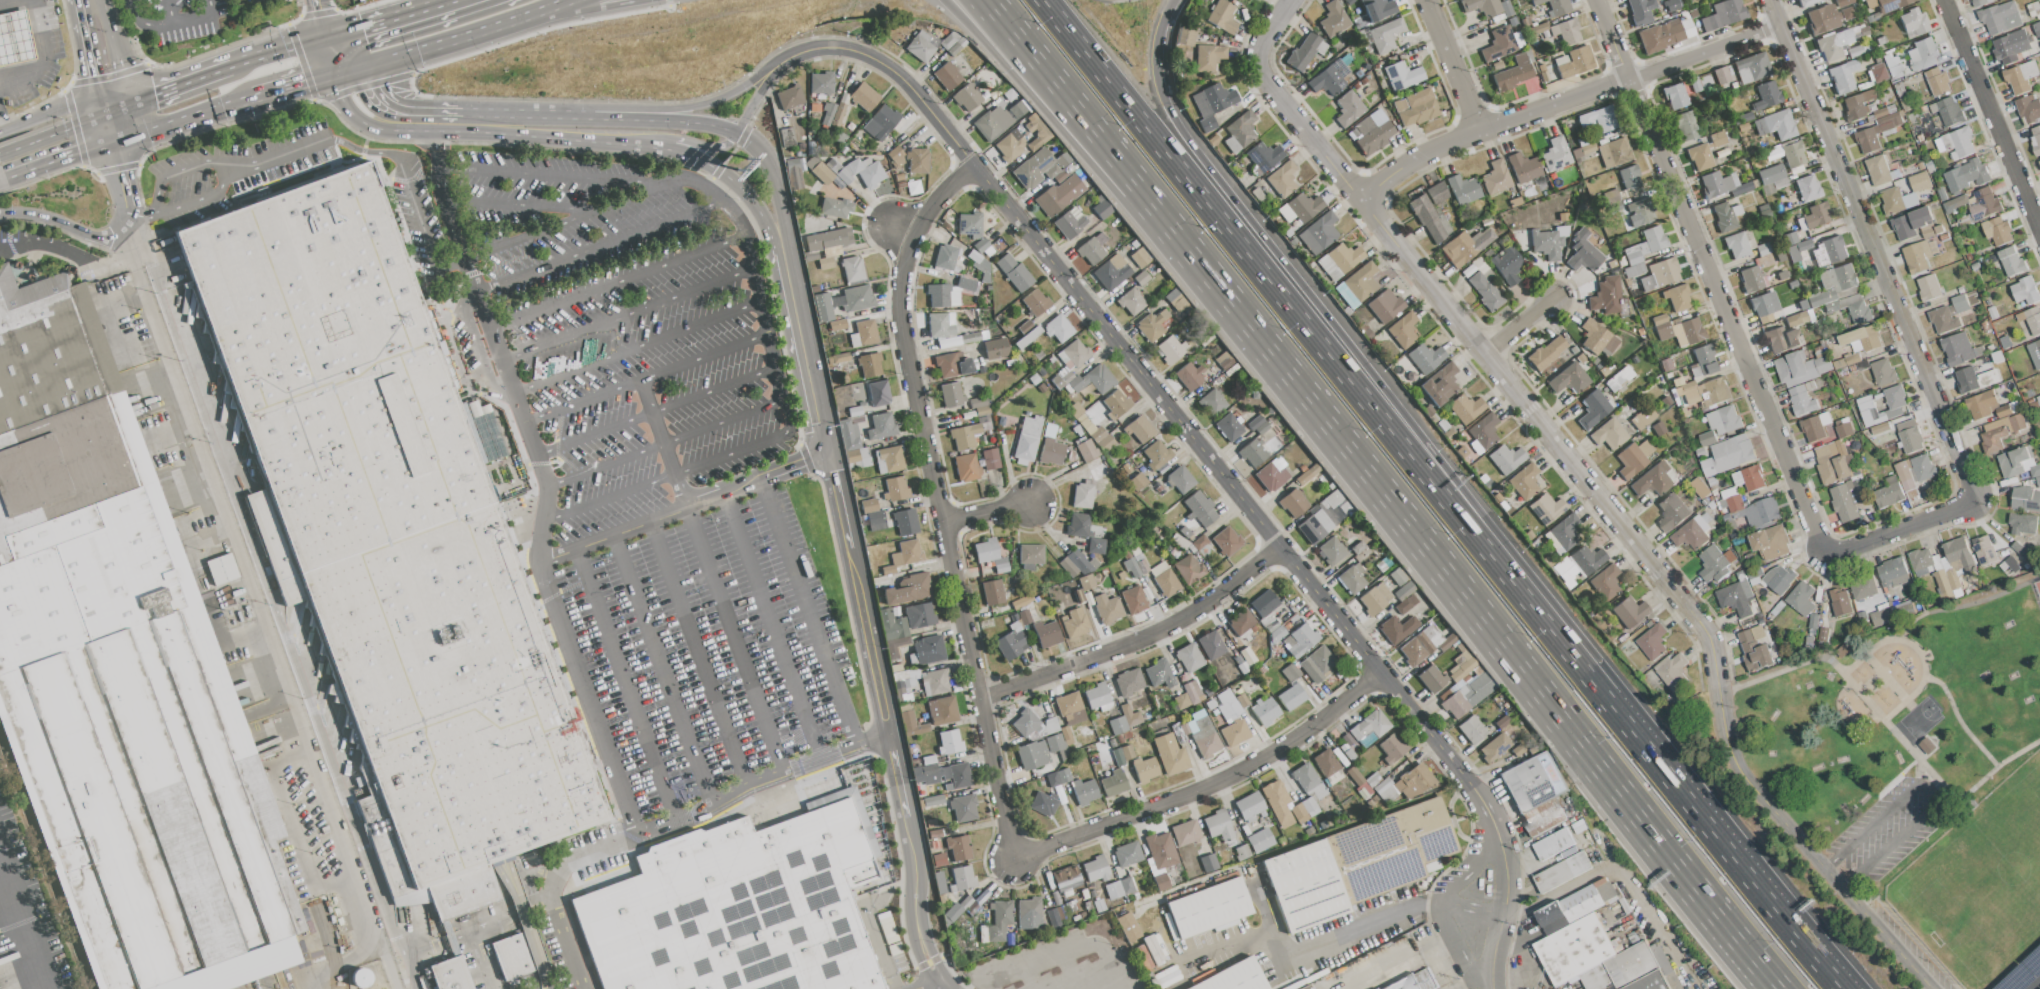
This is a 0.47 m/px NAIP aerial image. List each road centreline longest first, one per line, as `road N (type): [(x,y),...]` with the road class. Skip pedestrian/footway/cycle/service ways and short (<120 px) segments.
road 1 (residential): [(768,75),(806,49),(833,46),(892,68),(1422,725),(1495,818),(1507,887),(1492,988)]
road 2 (motorway): [(1135,180),(1779,988)]
road 3 (motorway): [(1617,713),(1041,0)]
road 4 (motorway): [(1630,703),(1185,136),(1159,66),(1176,0)]
road 5 (residential): [(974,168),(943,193),(914,235),(902,274),(901,329),(1012,861)]
road 6 (residential): [(1293,0),(1253,60),(1660,571)]
road 7 (residential): [(1595,0),(1723,288),(1825,551)]
road 8 (residential): [(1769,0),(1977,501)]
road 9 (residential): [(1780,26),(1462,138),(1361,192)]
road 10 (residential): [(1380,674),(1270,757),(1012,861)]
road 11 (residential): [(1660,571),(1708,630),(1729,762),(1859,907)]
road 12 (residential): [(1281,549),(1188,618),(980,701)]
road 13 (residential): [(1941,0),(2039,233)]
road 14 (residential): [(437,135),(670,149)]
road 15 (motorway): [(1841,988),(1699,814)]
road 16 (residential): [(781,242),(825,457)]
road 17 (motorway): [(998,10),(1135,180)]
road 18 (primary): [(358,65),(560,0)]
road 19 (motorway): [(991,52),(1135,180)]
road 20 (residential): [(768,75),(679,111),(614,109),(587,117)]
road 21 (residential): [(846,563),(889,745)]
road 22 (residential): [(906,815),(919,864),(920,930),(943,982)]
road 23 (residential): [(1977,501),(1825,551)]
road 24 (residential): [(737,135),(587,117)]
road 25 (residential): [(1427,0),(1480,131)]
road 26 (primary): [(459,0),(326,40)]
road 27 (motorway): [(506,20),(642,0)]
road 28 (residential): [(328,74),(360,122),(437,135)]
road 29 (primary): [(236,66),(112,111)]
road 30 (primary): [(118,139),(243,97)]
road 31 (motorway): [(1699,814),(1630,703)]
road 32 (motorway): [(1699,814),(1617,713)]
road 33 (residential): [(0,210),(52,204),(106,227),(124,222)]
road 34 (residential): [(587,117),(459,113)]
road 35 (residential): [(781,242),(777,181),(765,156),(737,135)]
road 36 (primary): [(112,111),(0,154)]

